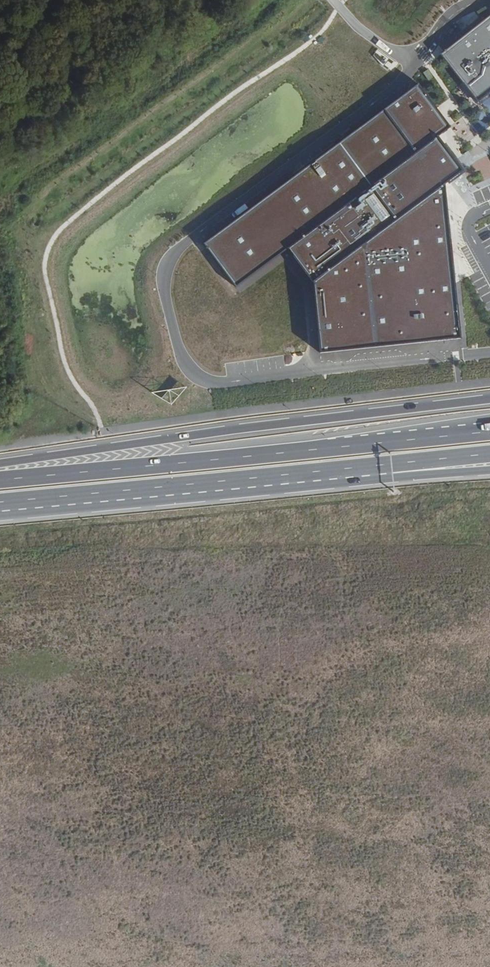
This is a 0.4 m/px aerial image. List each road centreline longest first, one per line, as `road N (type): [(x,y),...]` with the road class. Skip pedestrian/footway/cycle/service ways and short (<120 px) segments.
road 1 (trunk): [(489,398),(0,463)]
road 2 (trunk): [(489,430),(0,480)]
road 3 (trunk): [(0,506),(376,470)]

